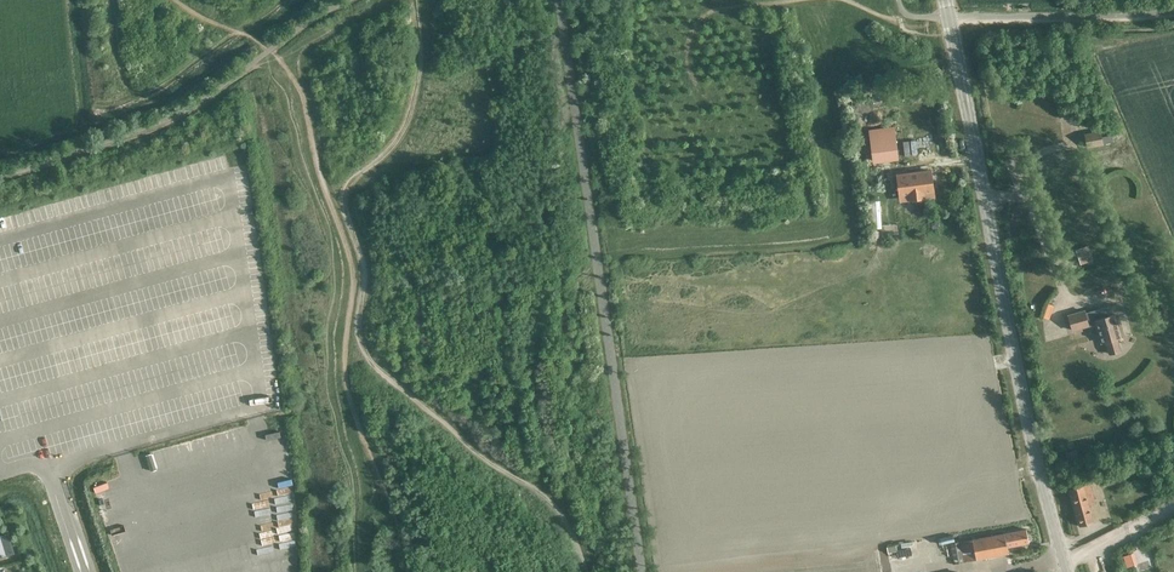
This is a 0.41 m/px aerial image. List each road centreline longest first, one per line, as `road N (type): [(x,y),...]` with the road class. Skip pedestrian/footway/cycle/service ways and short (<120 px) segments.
road 1 (tertiary): [(1066,571),(1040,480),(945,0)]

